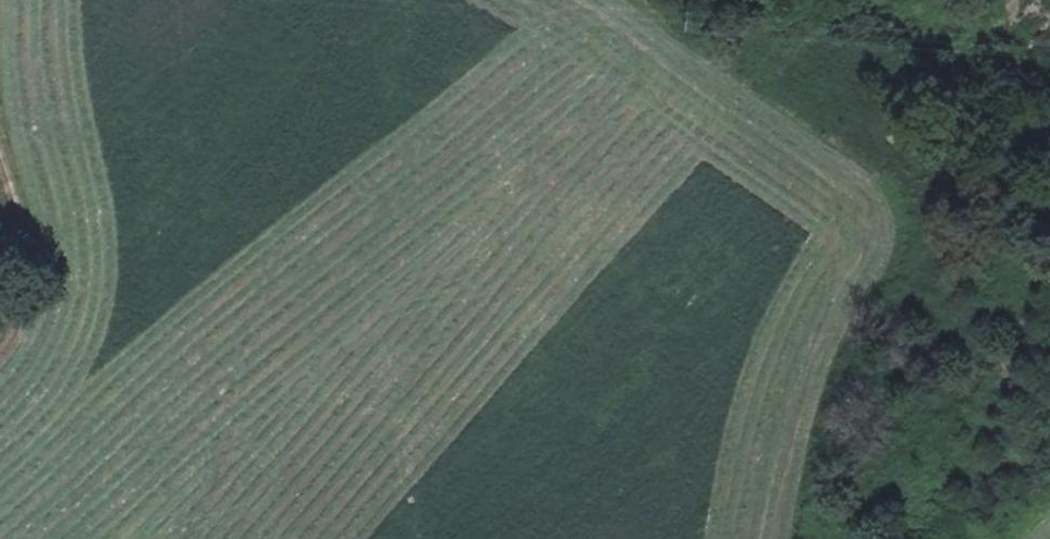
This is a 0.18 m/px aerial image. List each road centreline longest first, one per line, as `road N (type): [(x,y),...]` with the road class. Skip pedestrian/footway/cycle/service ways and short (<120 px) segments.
road 1 (track): [(0,168),(21,249),(21,302),(0,339)]

